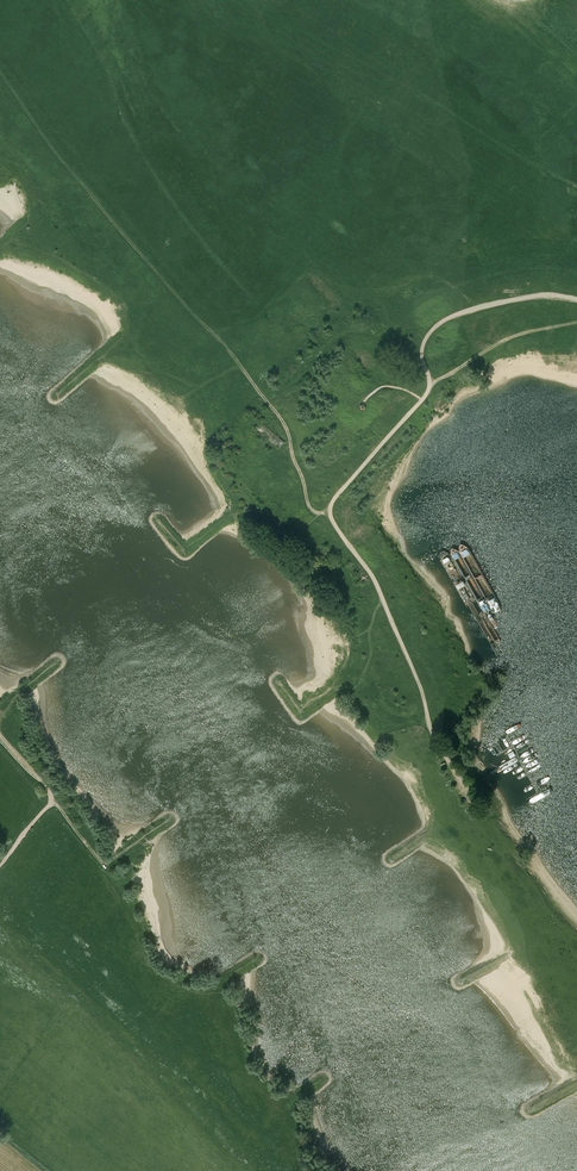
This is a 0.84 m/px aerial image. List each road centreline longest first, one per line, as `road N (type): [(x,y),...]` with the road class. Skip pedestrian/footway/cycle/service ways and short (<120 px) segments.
road 1 (track): [(459,783),(432,736),(375,582),(330,513),(335,497),(425,395),(423,362)]
road 2 (track): [(423,362),(430,335),(464,313),(527,299),(576,302)]
road 3 (track): [(0,739),(49,800),(0,865)]

